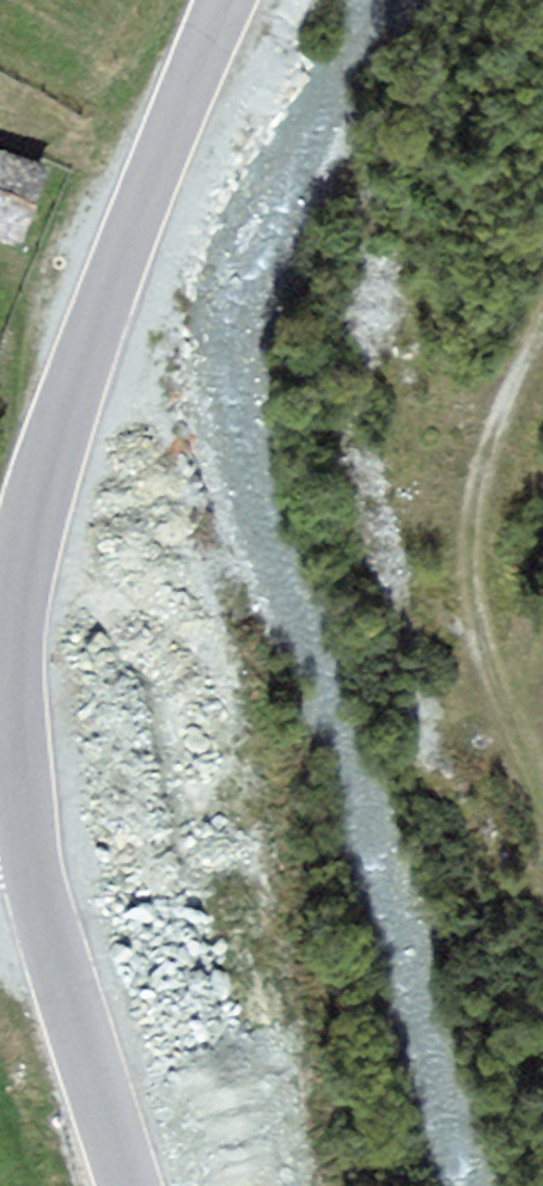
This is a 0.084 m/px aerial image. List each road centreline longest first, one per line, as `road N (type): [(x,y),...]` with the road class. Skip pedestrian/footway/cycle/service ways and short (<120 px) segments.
road 1 (tertiary): [(129,1185),(37,880),(18,747),(14,641),(29,540),(65,408),(225,0)]
road 2 (track): [(542,299),(463,519),(462,628),(542,824)]

